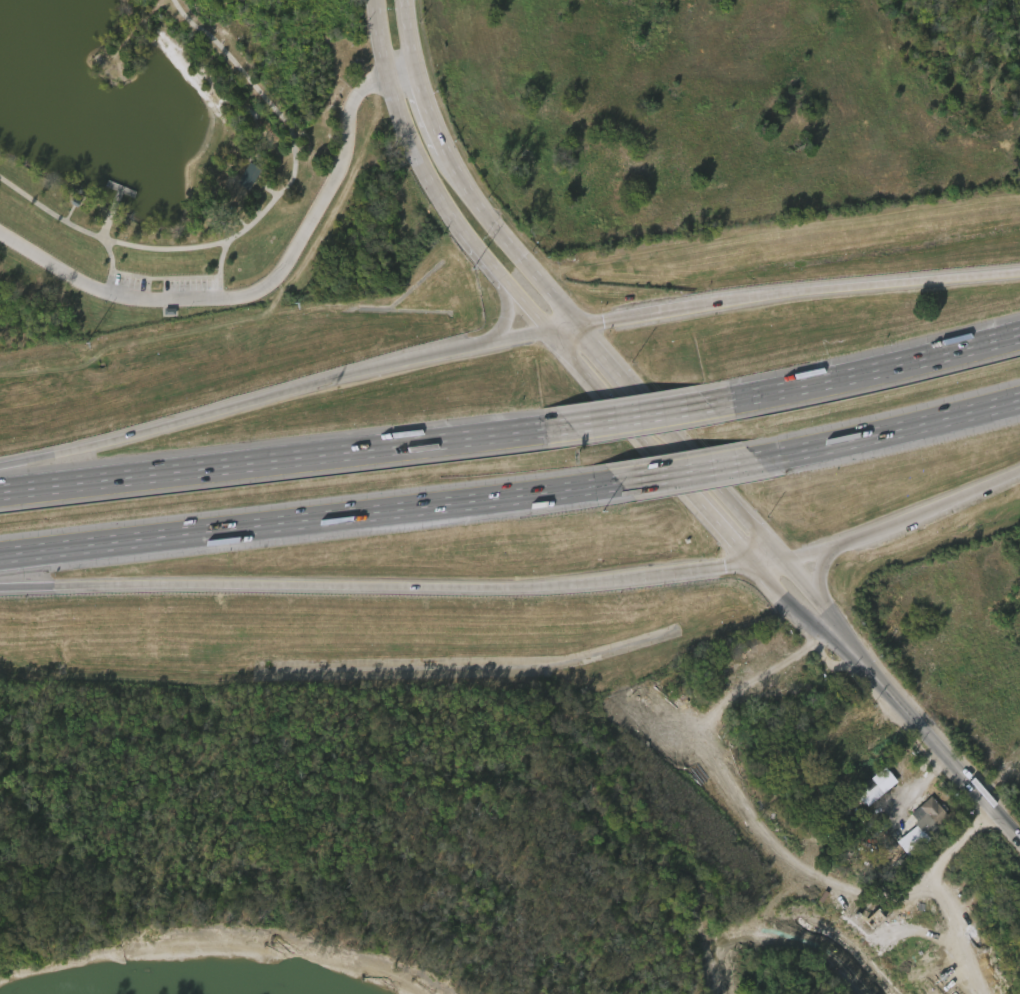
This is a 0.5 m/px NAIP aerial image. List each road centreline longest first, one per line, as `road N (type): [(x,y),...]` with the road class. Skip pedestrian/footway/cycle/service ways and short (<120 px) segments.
road 1 (motorway): [(0,587),(538,586),(752,563)]
road 2 (secondary): [(375,0),(396,102),(446,208),(752,563)]
road 3 (motorway): [(0,554),(624,481)]
road 4 (motorway): [(562,426),(0,492)]
road 5 (motorway): [(549,331),(368,367),(0,464)]
road 6 (motorway): [(1019,272),(734,298),(576,326)]
road 7 (motorway): [(1019,334),(710,402)]
road 8 (motorway): [(759,459),(1019,399)]
road 9 (tertiary): [(1019,837),(846,645)]
road 10 (motorway): [(779,559),(872,534),(1019,470)]
road 11 (secondary): [(576,326),(450,148)]
road 12 (secondary): [(779,559),(661,420)]
road 13 (motorway): [(710,402),(562,426)]
road 14 (motorway): [(624,481),(759,459)]
road 15 (secondary): [(661,420),(576,326)]
road 16 (tertiary): [(752,563),(806,619),(846,645)]

